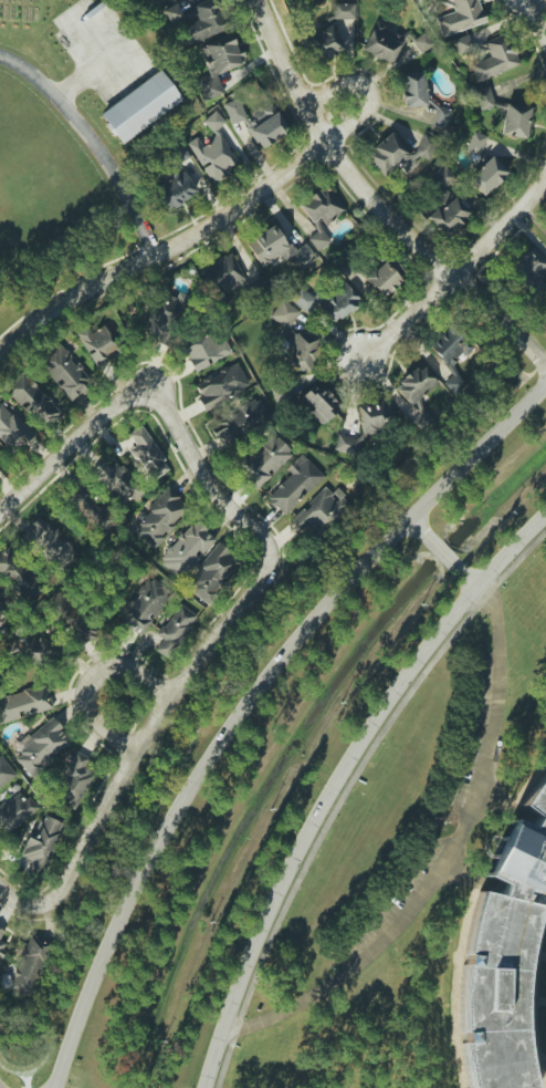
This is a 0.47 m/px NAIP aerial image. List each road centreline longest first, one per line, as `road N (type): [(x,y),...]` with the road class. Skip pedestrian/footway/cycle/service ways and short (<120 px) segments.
road 1 (secondary): [(545,385),(280,654),(221,737),(182,792),(107,936),(54,1087)]
road 2 (secondary): [(200,1087),(260,916),(318,797),(410,657),(545,505)]
road 3 (residential): [(304,105),(345,84),(360,85),(367,96),(367,110),(239,209),(76,299),(0,362)]
road 4 (residential): [(261,522),(287,548),(282,579),(183,690),(73,899),(45,918)]
road 5 (residential): [(253,0),(326,143),(470,271),(545,355)]
road 6 (residential): [(356,359),(470,271),(545,196)]
road 7 (residential): [(139,765),(85,709),(86,680),(129,656),(183,690)]
road 8 (residential): [(146,395),(112,414),(0,516)]
road 9 (residential): [(261,522),(235,506),(146,395)]

